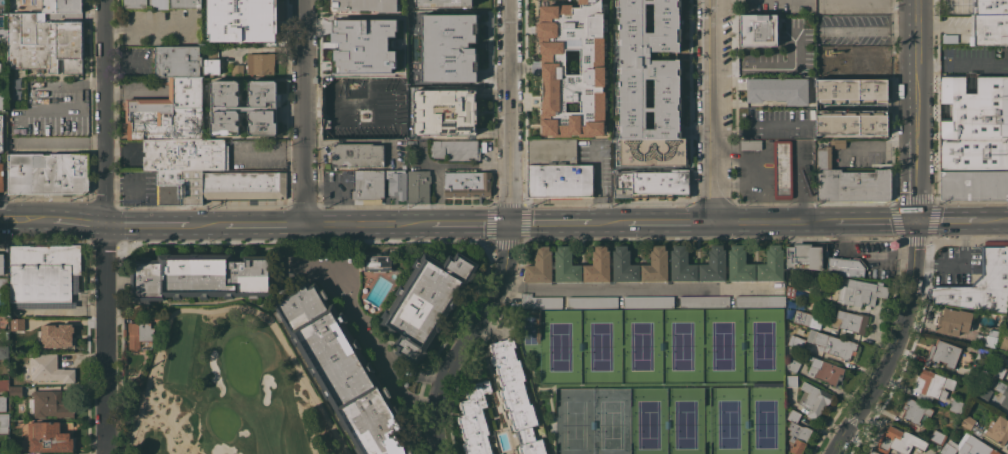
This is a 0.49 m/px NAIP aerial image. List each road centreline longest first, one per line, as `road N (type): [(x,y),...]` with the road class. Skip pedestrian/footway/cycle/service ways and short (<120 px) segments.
road 1 (residential): [(439,453),(437,388),(500,282),(506,255),(507,0)]
road 2 (residential): [(104,453),(105,0)]
road 3 (residential): [(830,453),(897,340),(911,292),(915,220)]
road 4 (residential): [(304,225),(304,0)]
road 5 (residential): [(713,221),(713,0)]
road 6 (secondary): [(915,220),(917,0)]

